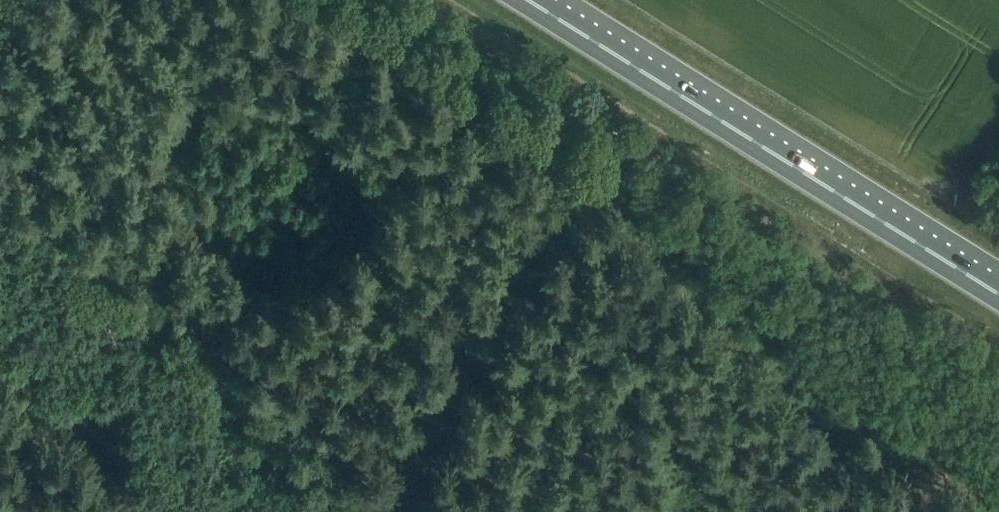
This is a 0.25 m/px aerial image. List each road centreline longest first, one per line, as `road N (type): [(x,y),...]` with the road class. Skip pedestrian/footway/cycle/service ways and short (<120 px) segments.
road 1 (trunk): [(998,295),(528,0)]
road 2 (track): [(175,511),(0,377)]

